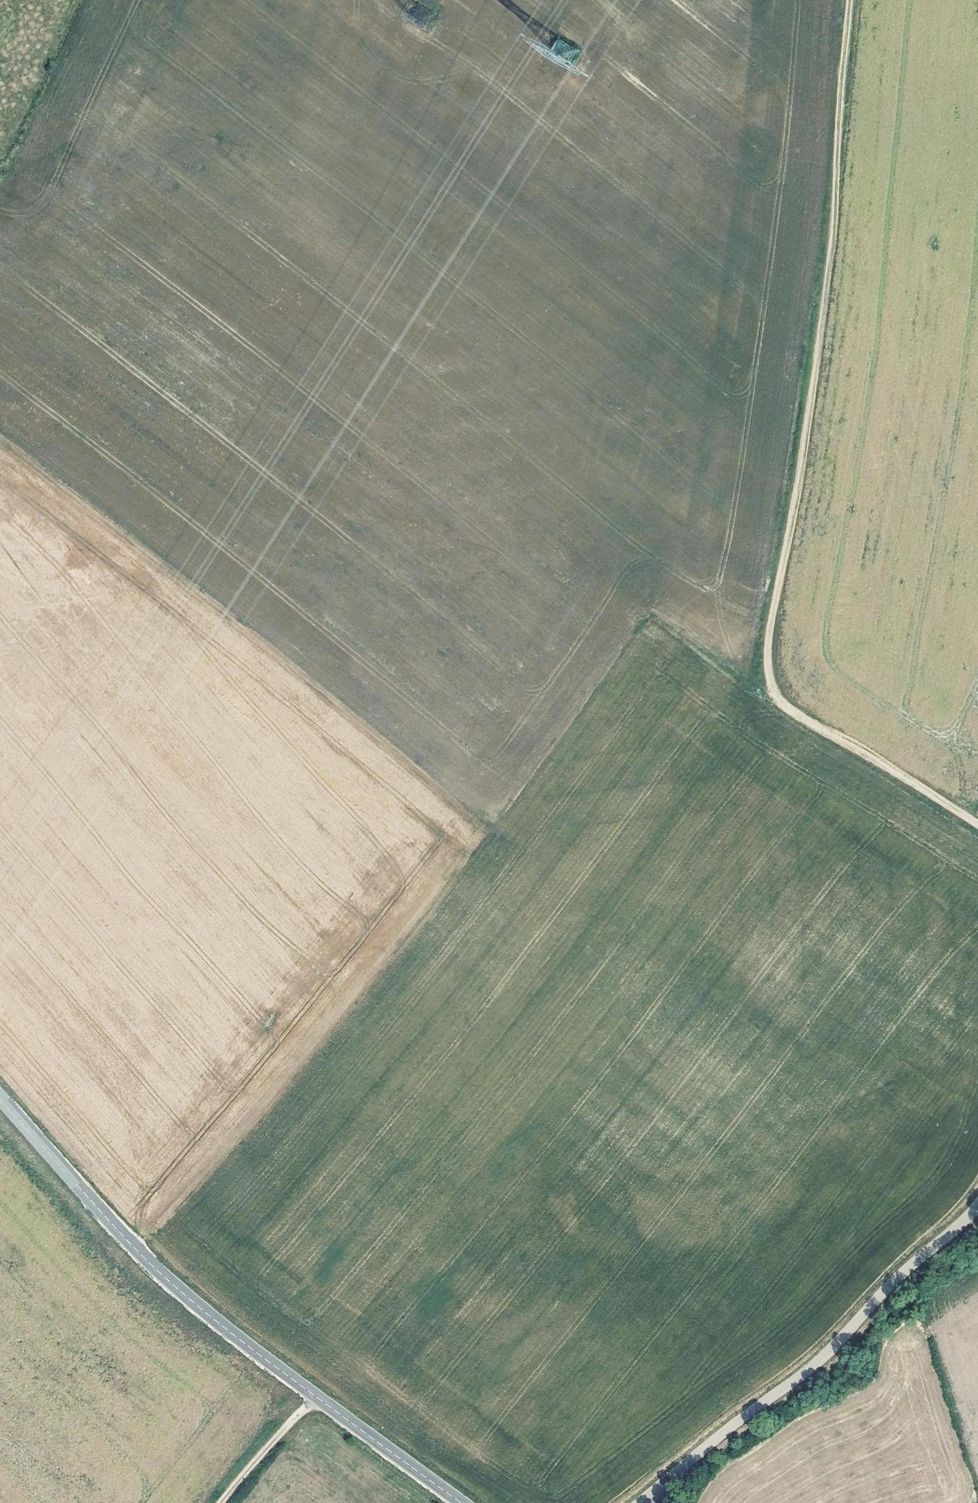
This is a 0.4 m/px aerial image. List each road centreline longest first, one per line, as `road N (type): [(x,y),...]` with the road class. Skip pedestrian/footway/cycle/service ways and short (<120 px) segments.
road 1 (track): [(977,823),(791,711),(772,690),(770,630),(799,475),(834,203),(842,0)]
road 2 (tertiary): [(462,1502),(184,1295),(0,1097)]
road 3 (unclassified): [(636,1502),(808,1371),(977,1206)]
road 4 (track): [(316,1397),(220,1502)]

